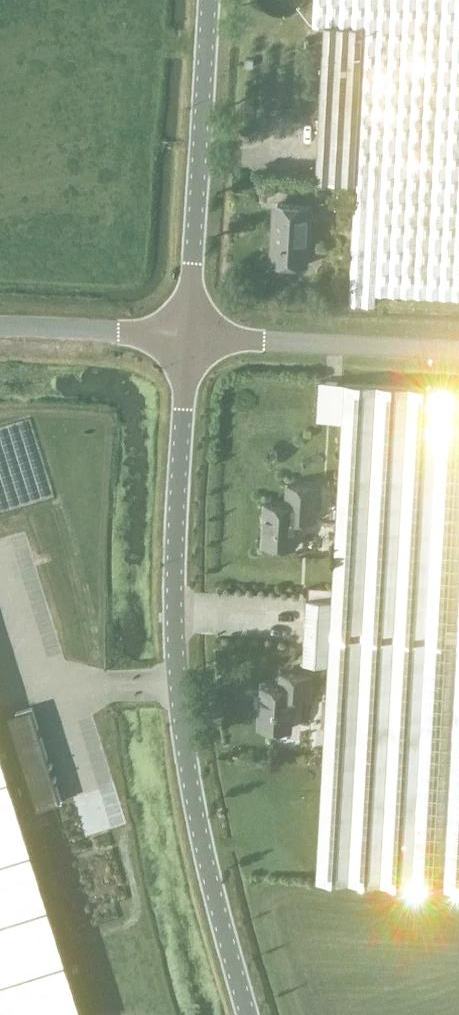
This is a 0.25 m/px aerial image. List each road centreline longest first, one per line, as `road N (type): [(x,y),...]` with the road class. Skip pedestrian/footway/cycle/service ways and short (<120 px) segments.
road 1 (unclassified): [(248,1014),(177,703),(190,339)]
road 2 (unclassified): [(190,339),(209,0)]
road 3 (unclassified): [(190,339),(458,354)]
road 4 (unclassified): [(0,327),(190,339)]

